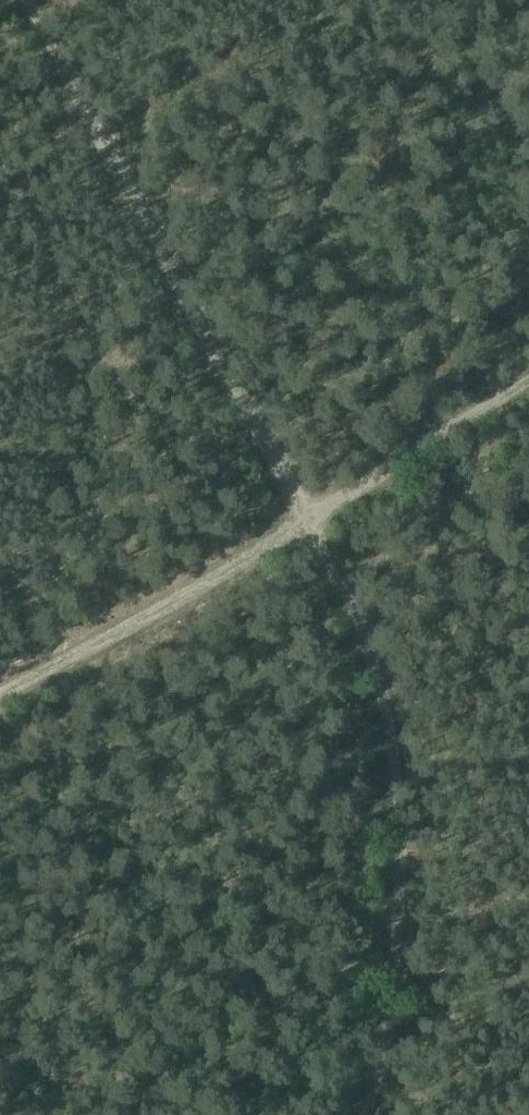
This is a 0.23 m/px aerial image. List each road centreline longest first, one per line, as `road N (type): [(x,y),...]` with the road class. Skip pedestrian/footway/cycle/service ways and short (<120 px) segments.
road 1 (track): [(351,1114),(395,895),(392,785),(361,634),(308,521)]
road 2 (track): [(25,0),(308,521)]
road 3 (track): [(308,521),(0,684)]
road 4 (track): [(528,378),(308,521)]

